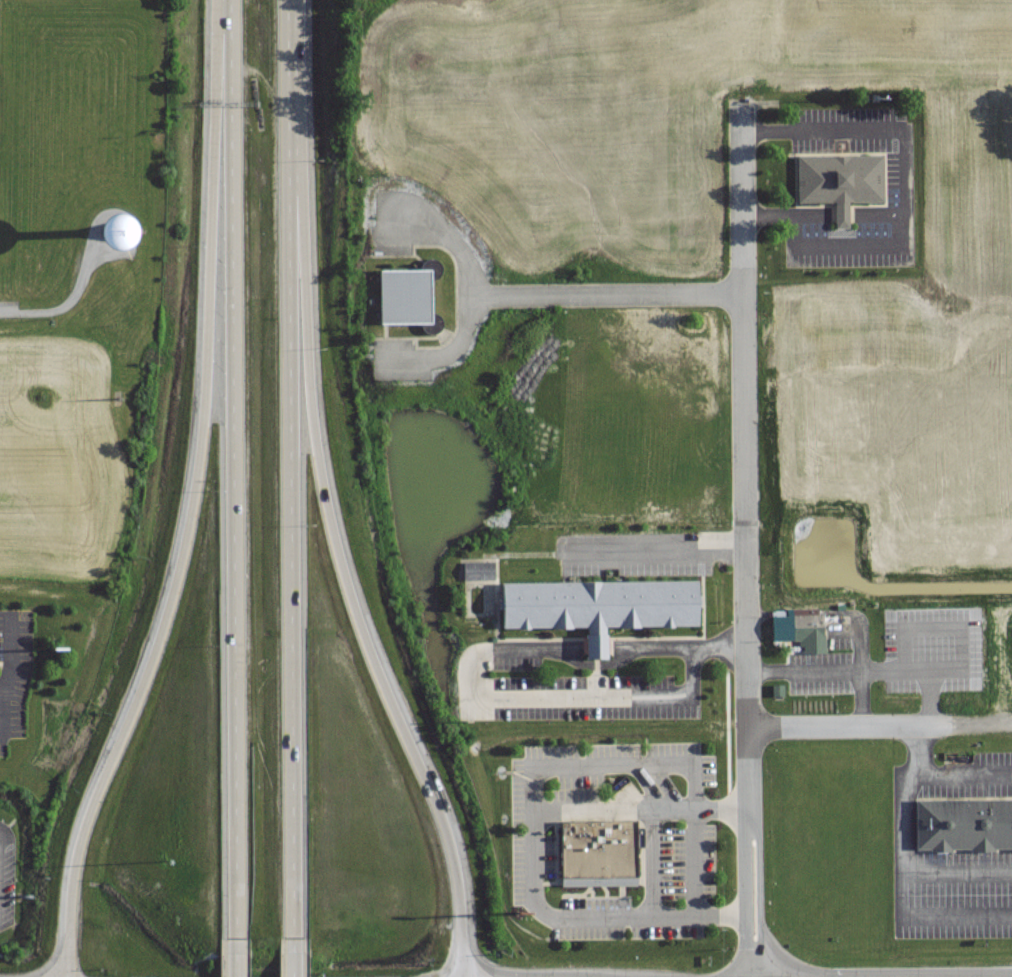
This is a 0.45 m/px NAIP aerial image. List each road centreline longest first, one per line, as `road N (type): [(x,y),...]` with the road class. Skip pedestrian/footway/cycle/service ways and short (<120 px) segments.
road 1 (motorway): [(221,0),(203,440),(184,546),(147,668),(78,830),(65,976)]
road 2 (motorway): [(465,976),(462,883),(447,818),(370,632),(318,452),(295,63)]
road 3 (motorway): [(297,934),(294,0)]
road 4 (motorway): [(232,0),(237,929)]
road 5 (residential): [(745,108),(753,976)]
road 6 (residential): [(468,294),(746,294)]
road 7 (residential): [(749,726),(1011,722)]

